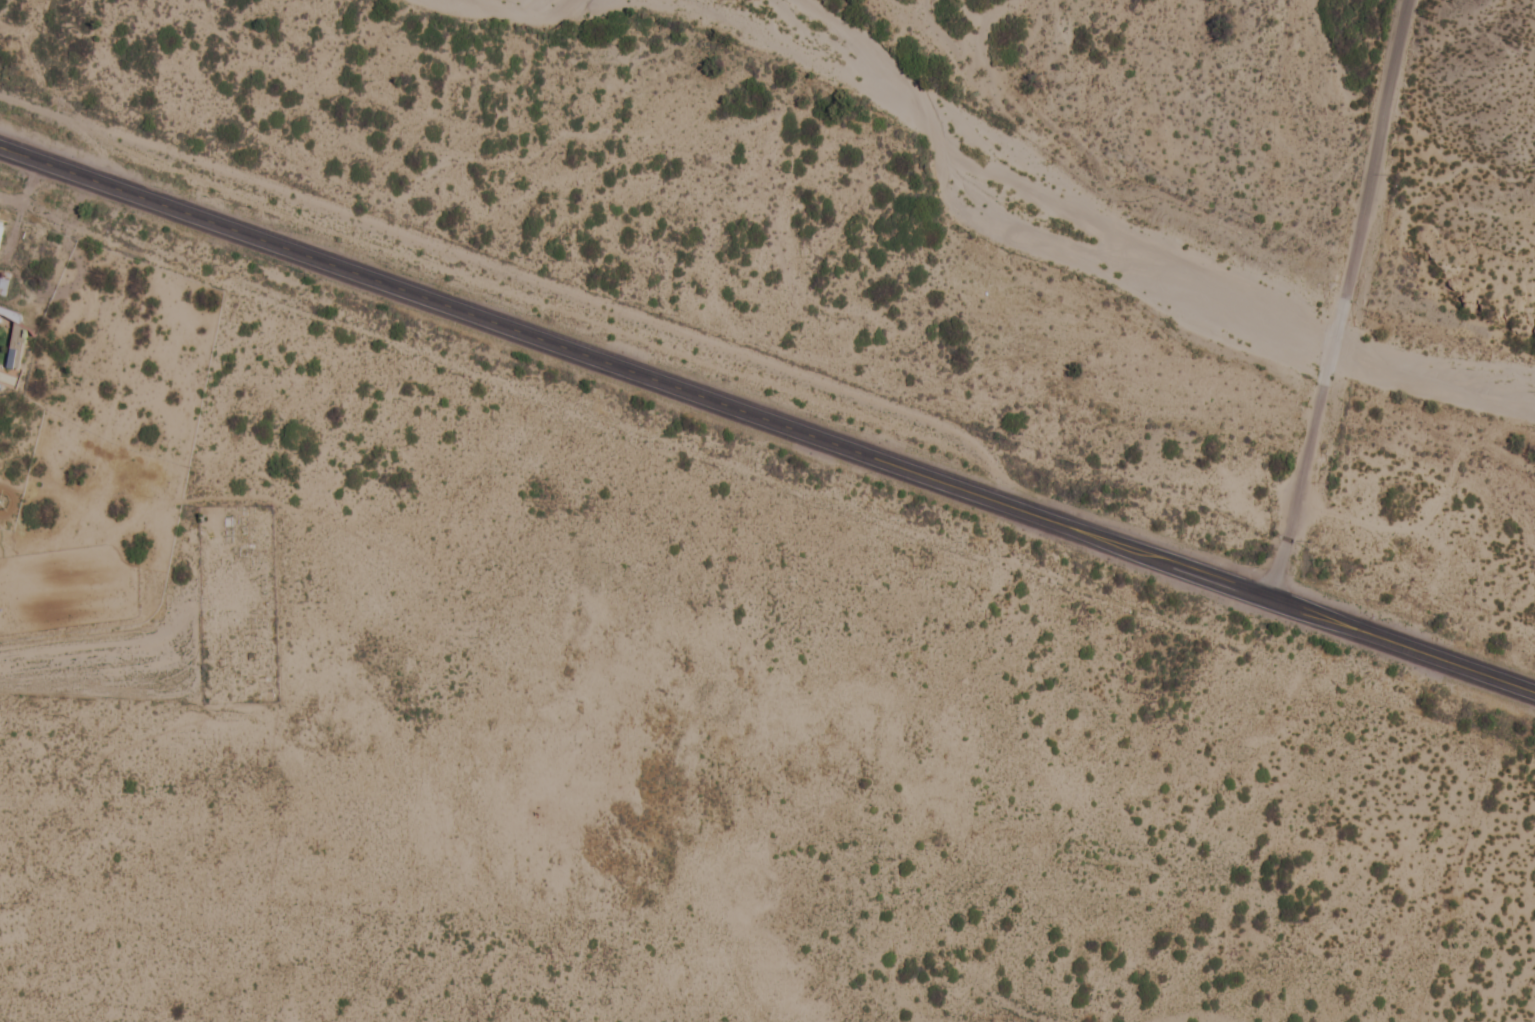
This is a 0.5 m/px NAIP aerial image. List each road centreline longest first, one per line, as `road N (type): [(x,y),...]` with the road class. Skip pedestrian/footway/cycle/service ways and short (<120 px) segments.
road 1 (primary): [(1534,691),(0,143)]
road 2 (residential): [(1269,596),(1447,0)]

